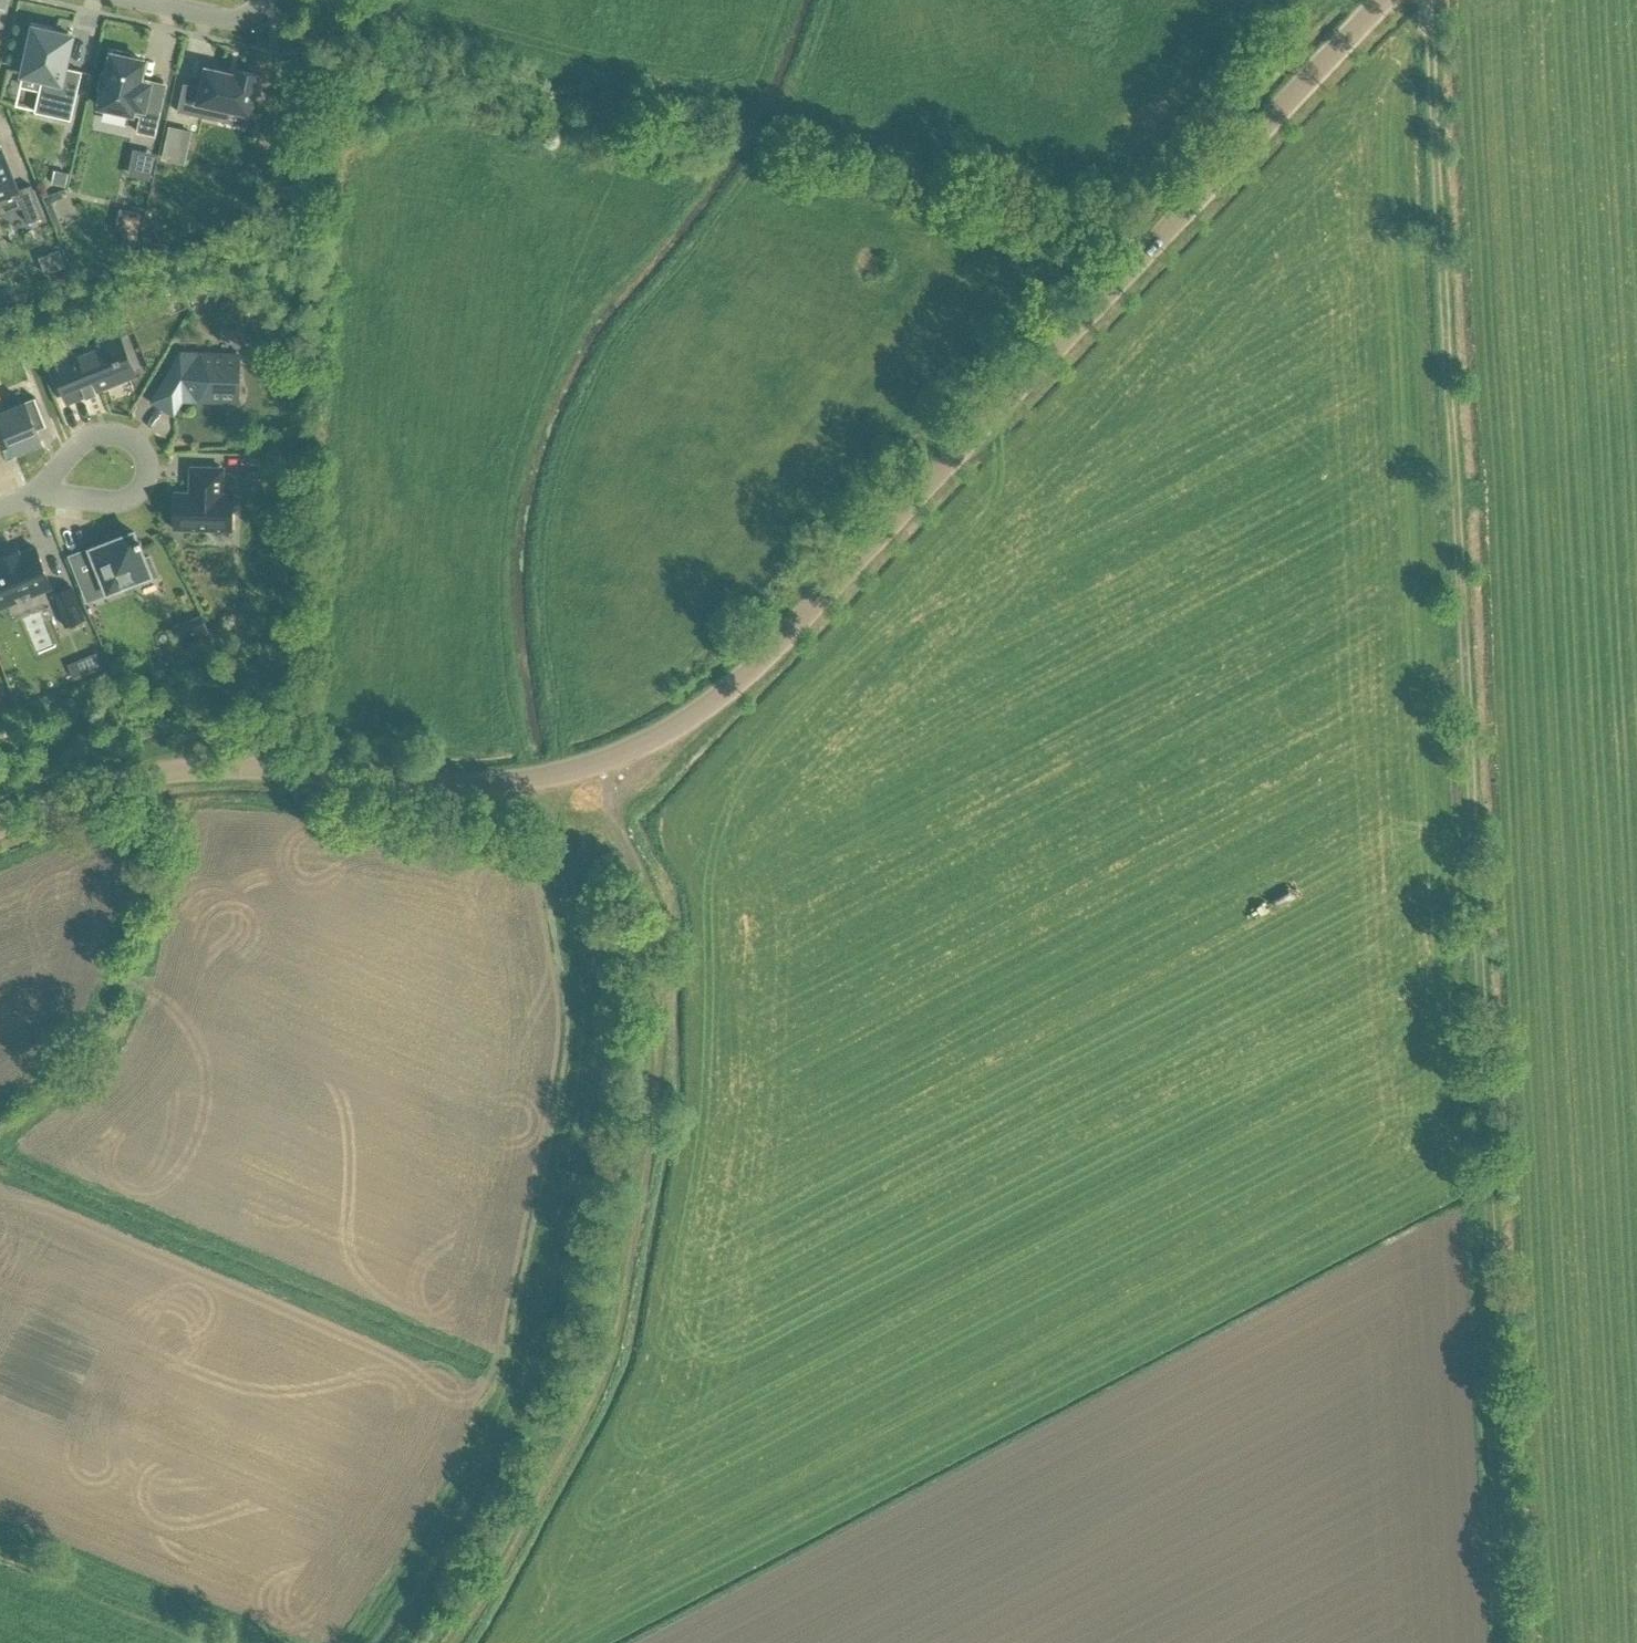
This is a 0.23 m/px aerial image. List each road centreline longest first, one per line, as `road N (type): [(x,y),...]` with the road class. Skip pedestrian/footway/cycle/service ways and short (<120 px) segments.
road 1 (tertiary): [(0,826),(166,771),(250,766),(495,783),(570,774),(664,733),(758,665),(1383,0)]
road 2 (track): [(1425,0),(1512,1642)]
road 3 (residential): [(41,491),(82,441),(112,432),(141,447),(148,474),(135,495),(77,497)]
road 4 (residential): [(142,0),(232,20),(253,15),(265,0)]

